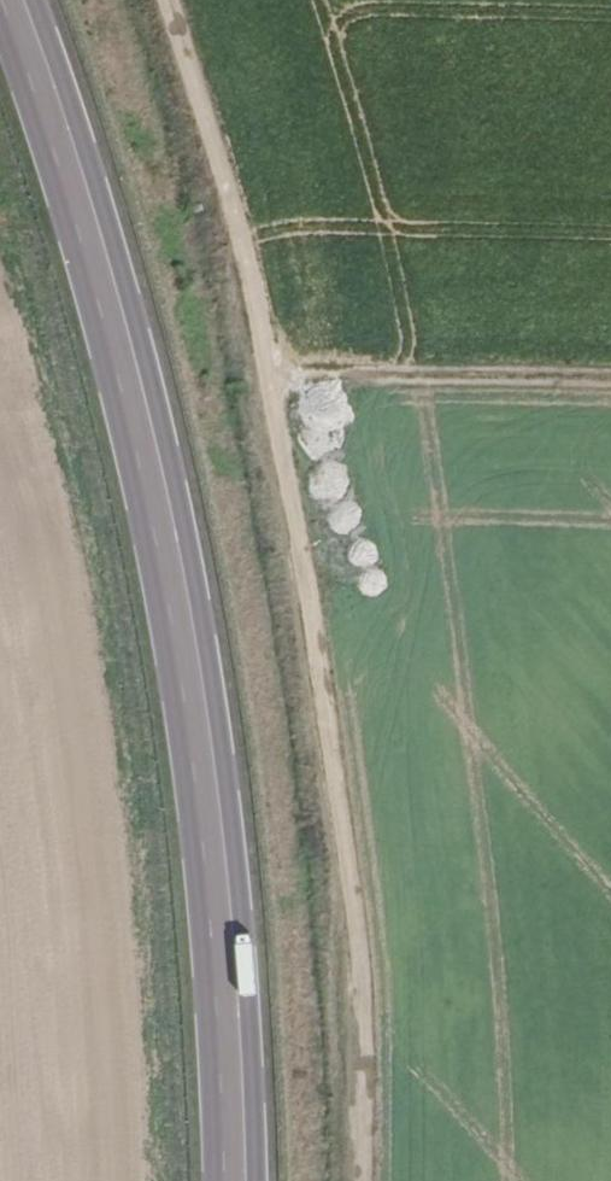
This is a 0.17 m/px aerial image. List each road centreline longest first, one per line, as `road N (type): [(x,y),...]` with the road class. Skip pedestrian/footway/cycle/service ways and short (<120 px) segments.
road 1 (primary): [(237,1180),(214,832),(171,547),(114,310),(15,0)]
road 2 (track): [(366,1180),(359,948),(309,582),(253,268),(167,0)]
road 3 (track): [(274,392),(481,373),(610,378)]

